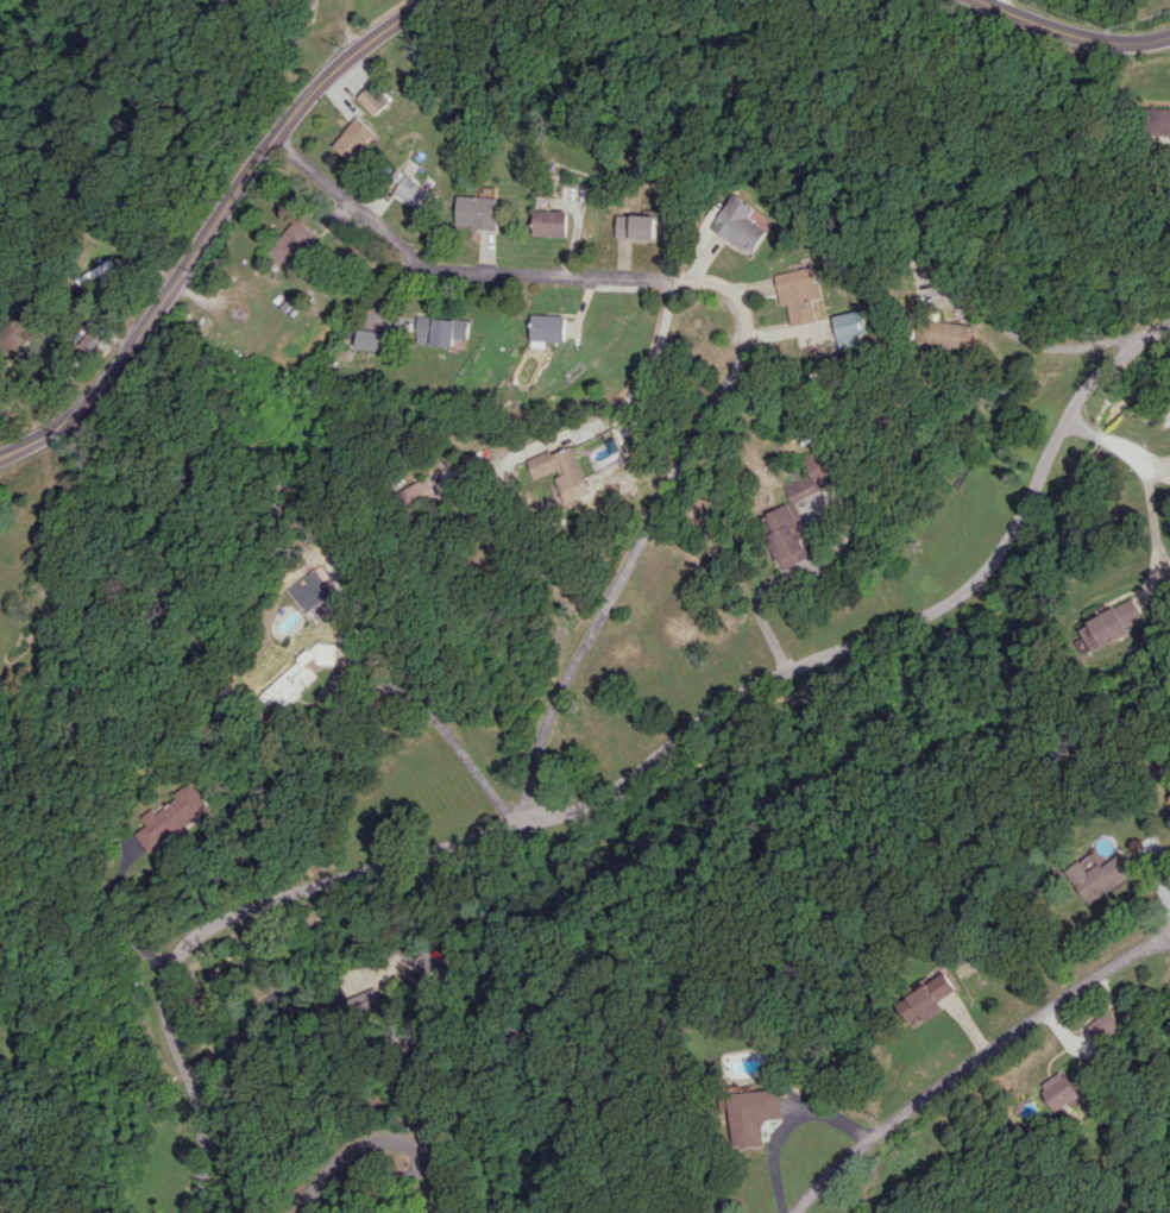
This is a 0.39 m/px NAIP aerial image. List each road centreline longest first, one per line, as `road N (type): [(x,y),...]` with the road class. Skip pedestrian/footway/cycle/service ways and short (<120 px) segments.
road 1 (residential): [(193,1212),(203,1144),(168,1016),(177,944),(203,924),(358,869),(527,825),(673,744),(756,683),(948,601),(995,558),(1087,385),(1169,323)]
road 2 (residential): [(527,825),(533,755),(730,382),(741,331),(737,301),(721,287),(420,266),(281,139)]
road 3 (residential): [(430,0),(372,39),(314,98),(89,408),(40,446),(0,464)]
road 4 (residential): [(1169,931),(988,1047),(825,1171),(794,1212)]
road 5 (residential): [(454,1212),(428,1158),(405,1138),(350,1150),(315,1182),(303,1212)]
road 6 (residential): [(1169,36),(1145,51),(1105,48),(1048,34),(972,0)]

